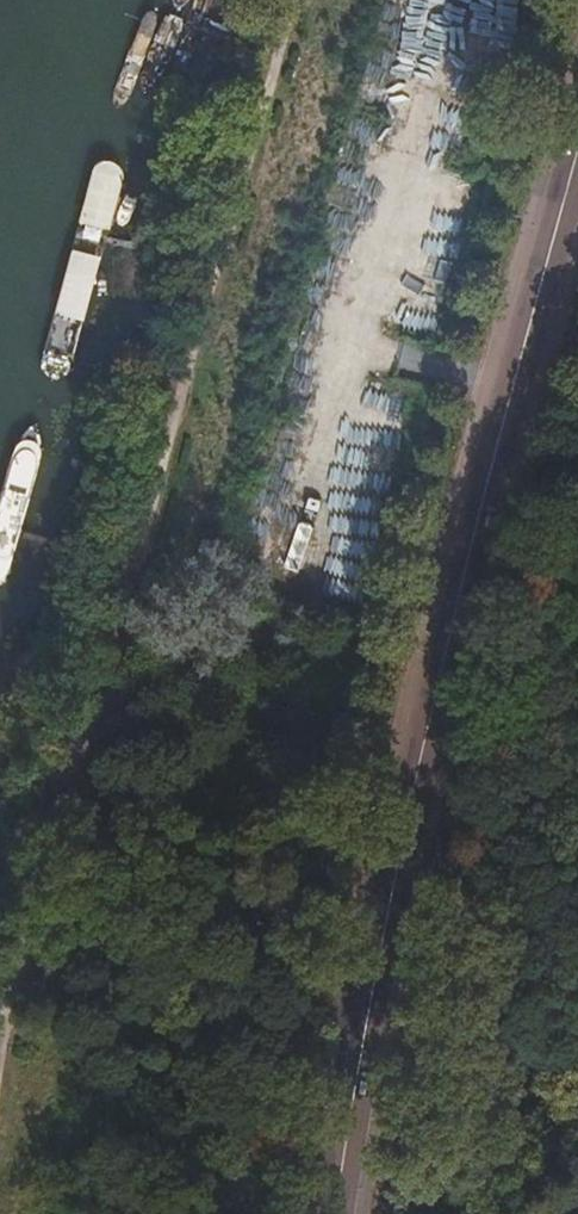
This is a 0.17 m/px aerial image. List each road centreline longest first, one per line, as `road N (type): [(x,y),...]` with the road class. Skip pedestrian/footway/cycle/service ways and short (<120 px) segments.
road 1 (track): [(298,0),(148,474),(89,689),(28,848),(0,1031)]
road 2 (primary): [(577,206),(462,628),(354,1213)]

